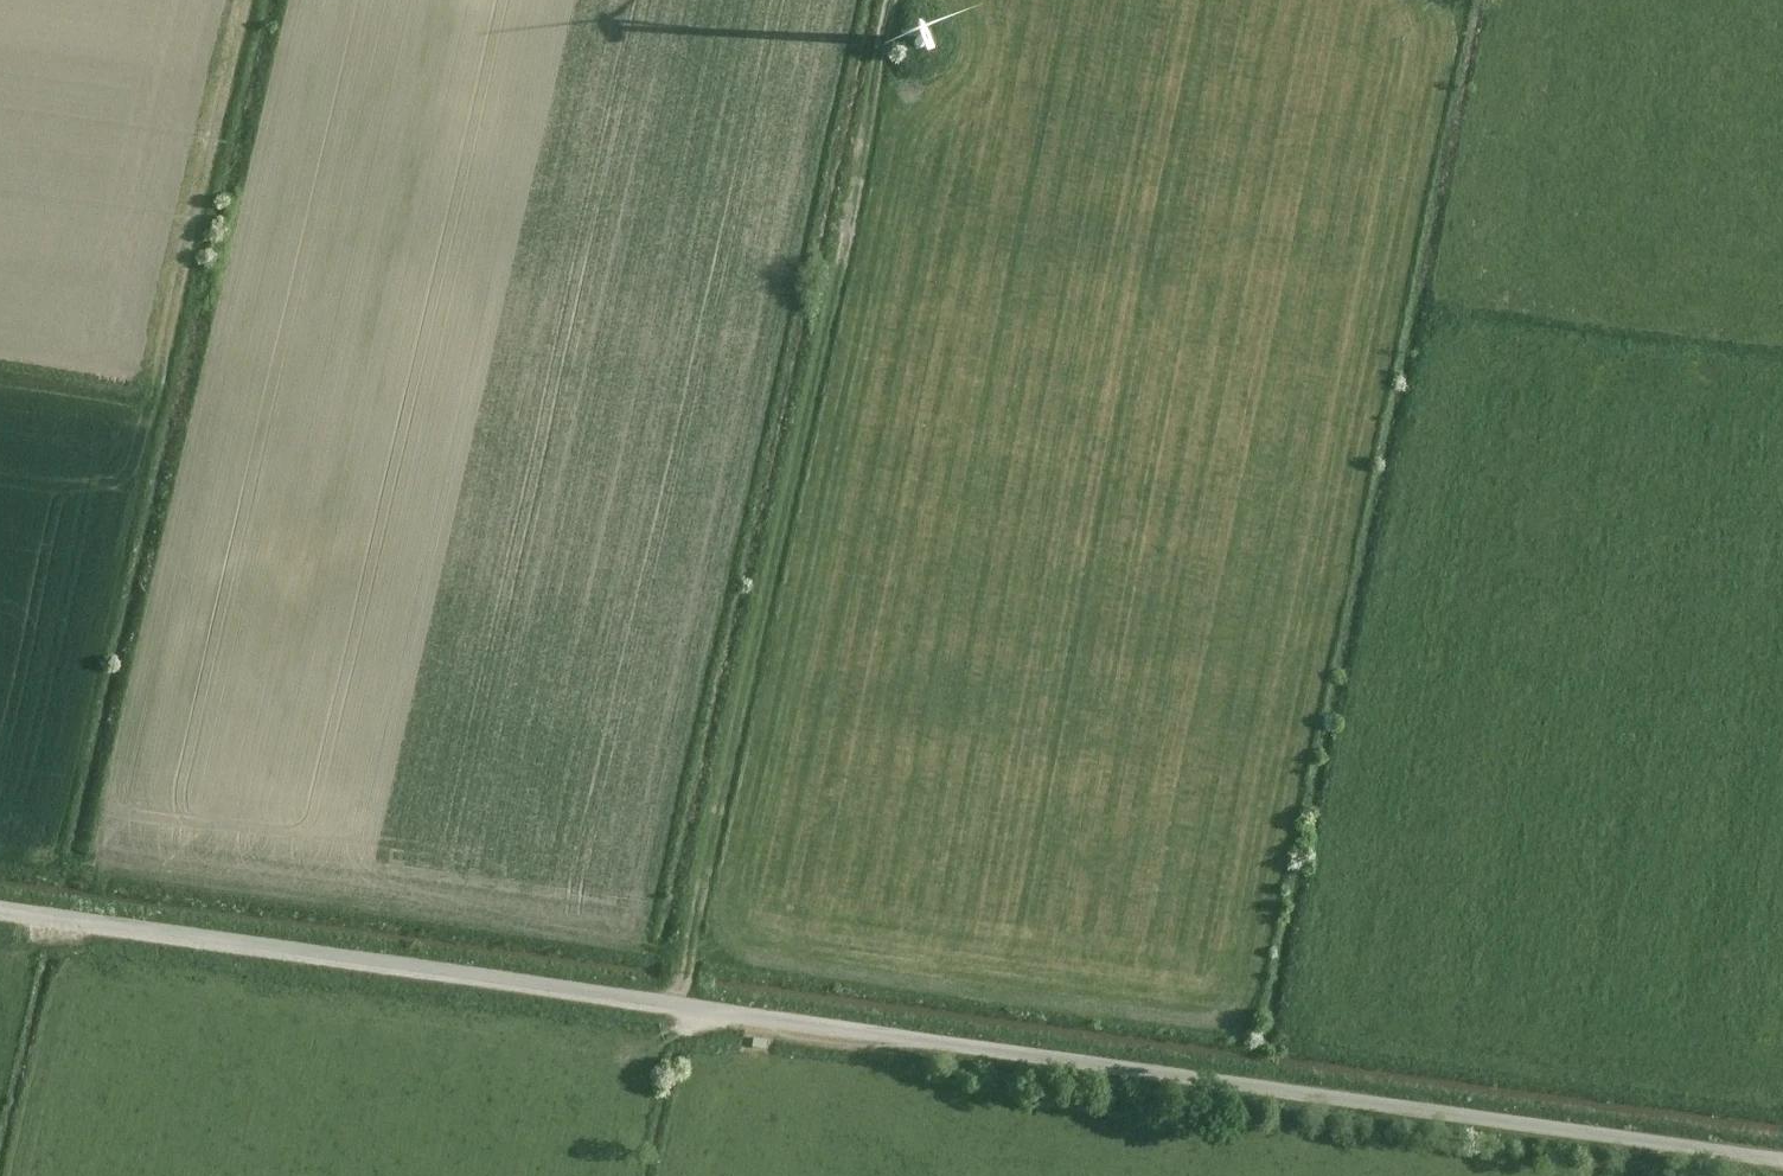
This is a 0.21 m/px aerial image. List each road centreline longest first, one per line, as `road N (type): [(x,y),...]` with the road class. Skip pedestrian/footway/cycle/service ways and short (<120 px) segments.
road 1 (unclassified): [(0,902),(686,989),(1782,1160)]
road 2 (track): [(686,989),(886,0)]

